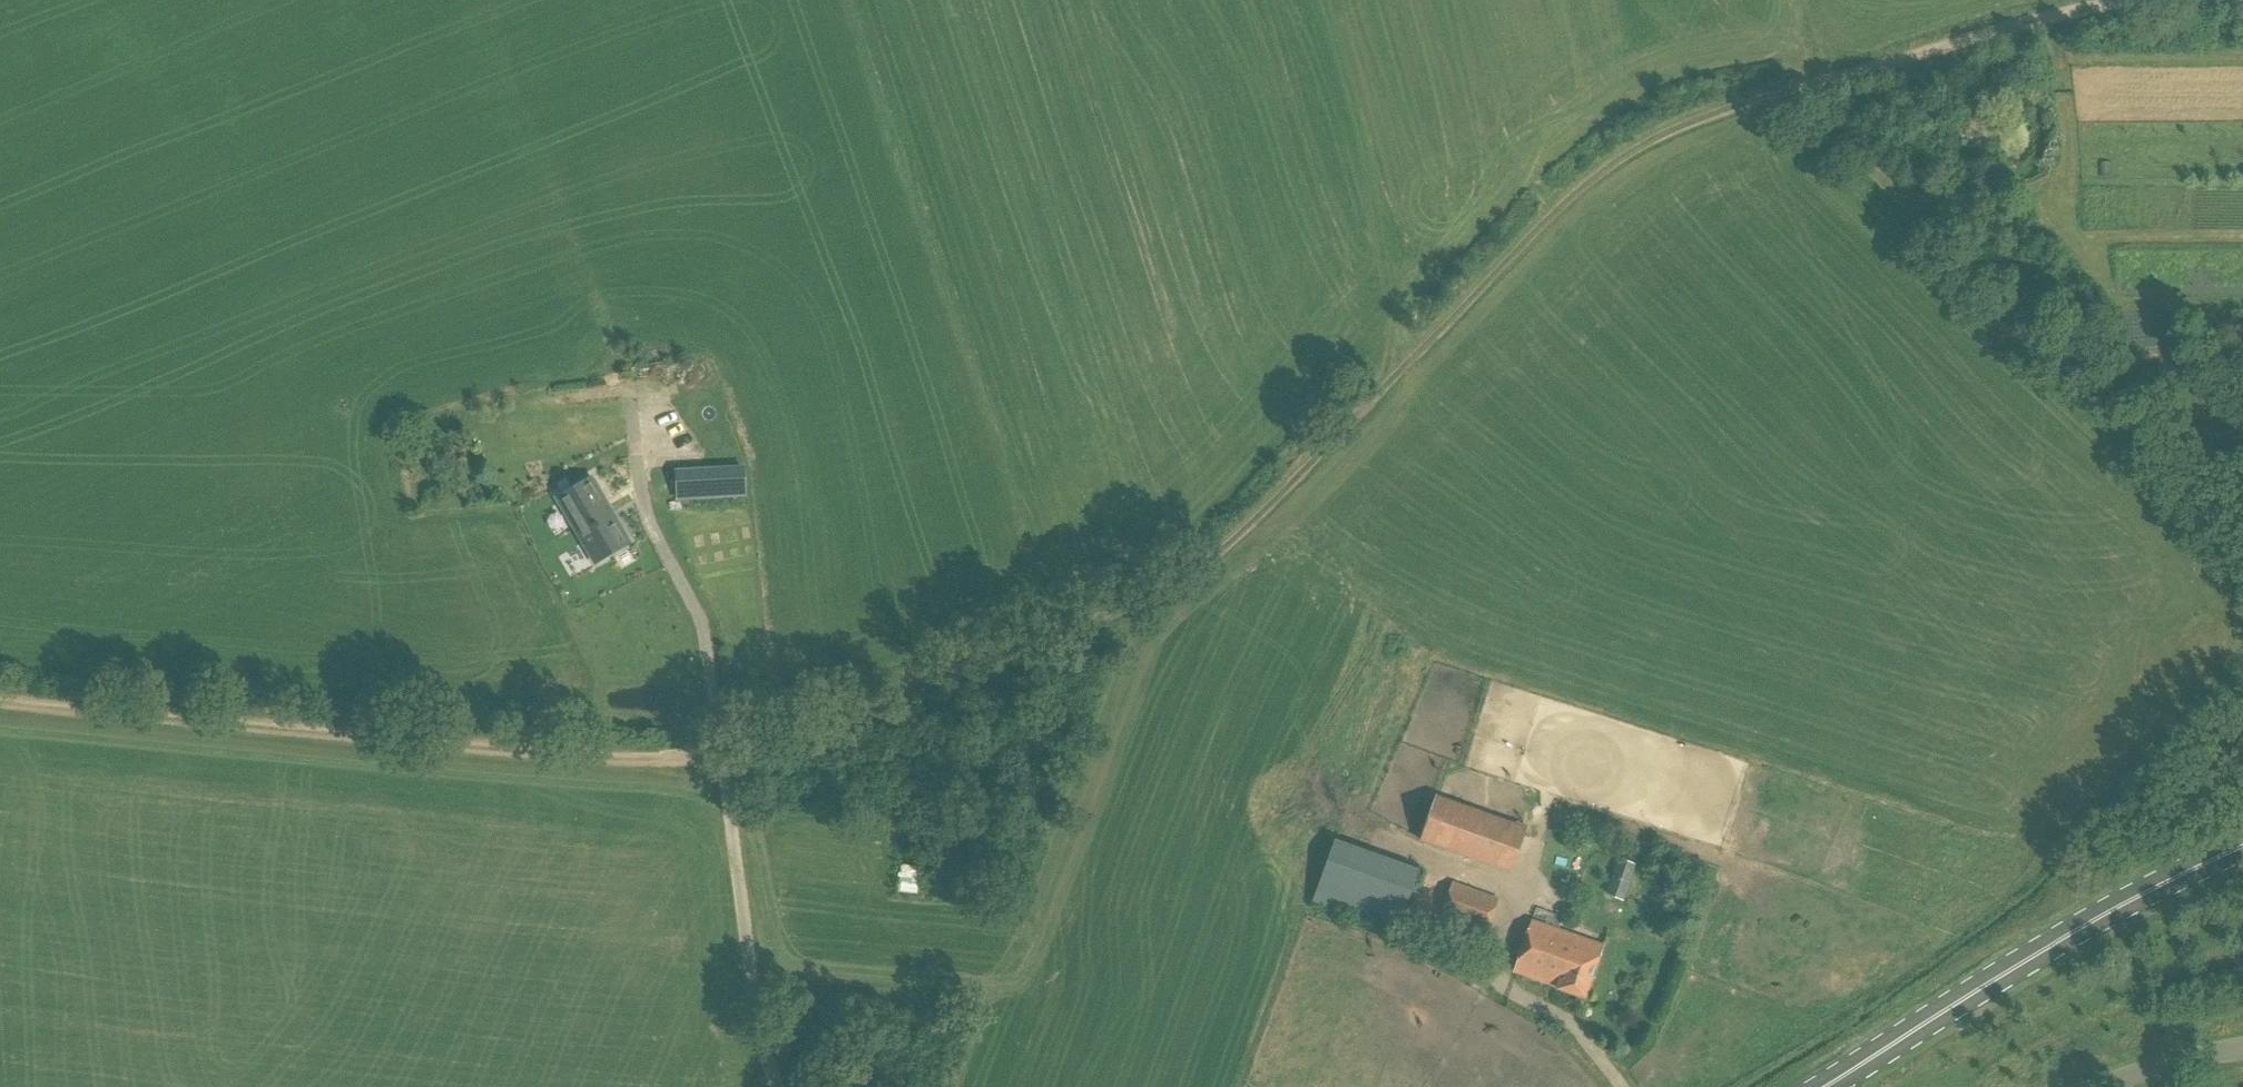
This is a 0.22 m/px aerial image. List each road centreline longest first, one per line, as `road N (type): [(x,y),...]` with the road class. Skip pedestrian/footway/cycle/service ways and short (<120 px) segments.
road 1 (track): [(0,712),(499,763),(676,770),(753,759),(1127,618),(1227,534),(1585,176),(1642,132),(2030,16),(2135,0)]
road 2 (track): [(1766,97),(2242,507)]
road 3 (primary): [(1825,1086),(2084,926),(2242,846)]
road 4 (unclassified): [(775,1086),(763,1066),(718,768)]
road 5 (unclassified): [(2100,1086),(2242,1049)]

